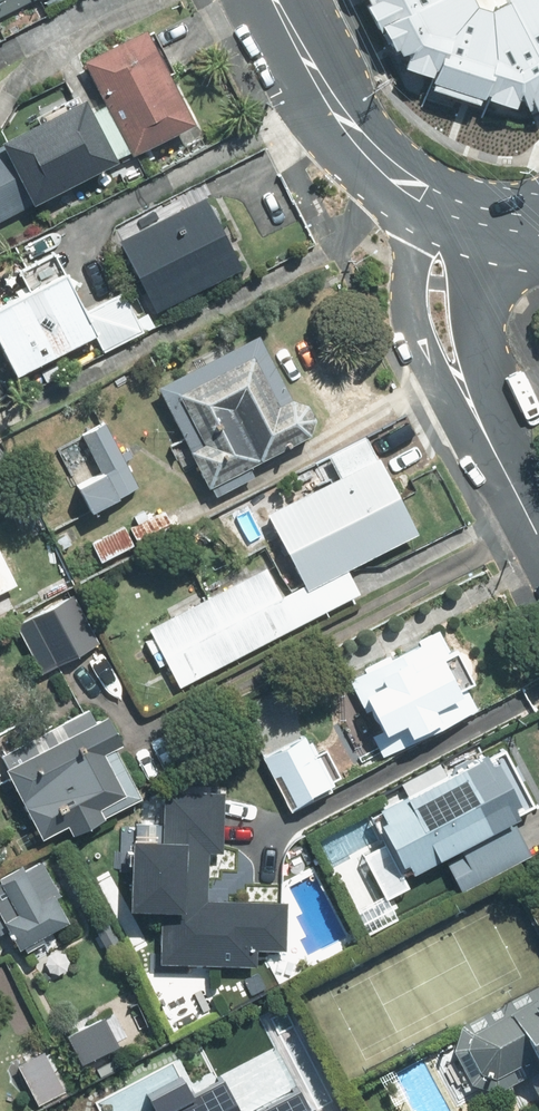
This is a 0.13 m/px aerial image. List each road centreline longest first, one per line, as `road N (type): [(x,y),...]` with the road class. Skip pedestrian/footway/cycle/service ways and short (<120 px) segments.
road 1 (tertiary): [(278,0),(360,142),(441,200)]
road 2 (residential): [(481,429),(419,343),(405,299),(416,249),(441,200)]
road 3 (residential): [(496,222),(472,336),(481,429)]
road 4 (residential): [(481,429),(538,540)]

